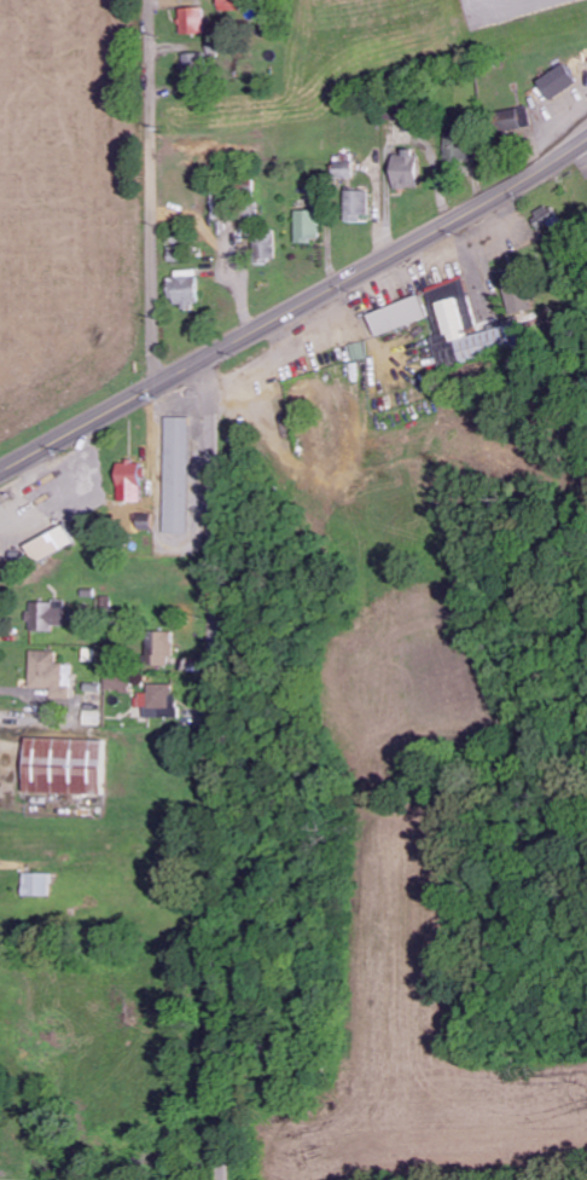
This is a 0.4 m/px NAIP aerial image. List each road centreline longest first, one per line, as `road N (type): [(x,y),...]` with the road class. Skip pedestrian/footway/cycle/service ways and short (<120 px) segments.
road 1 (residential): [(224,1179),(211,941),(217,644),(209,357)]
road 2 (secondary): [(0,472),(586,139)]
road 3 (residential): [(155,0),(156,386)]

